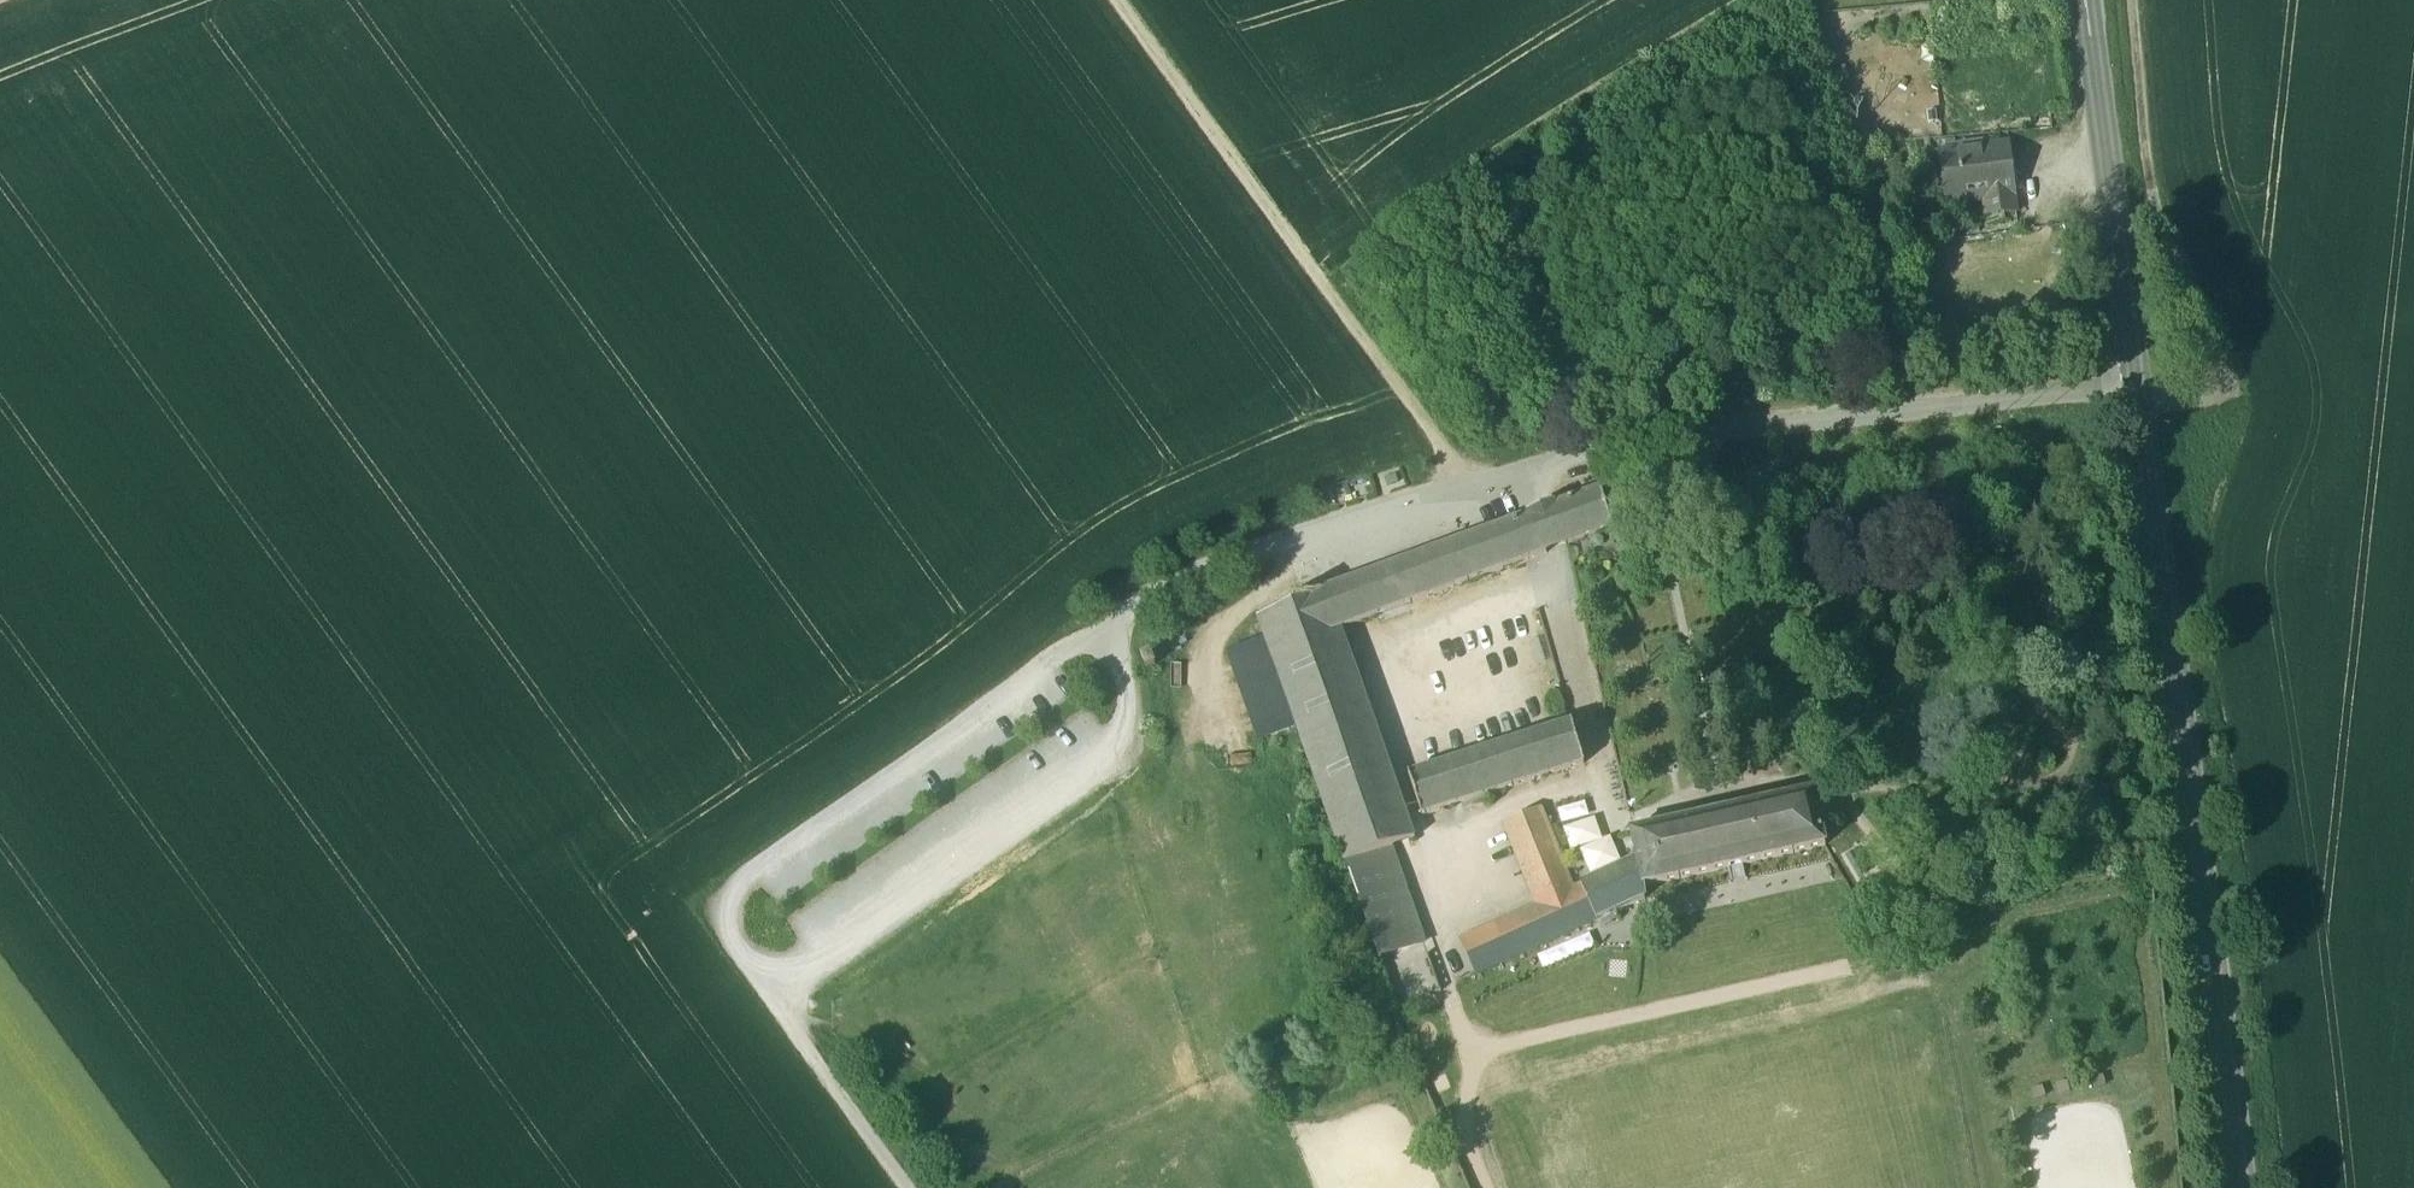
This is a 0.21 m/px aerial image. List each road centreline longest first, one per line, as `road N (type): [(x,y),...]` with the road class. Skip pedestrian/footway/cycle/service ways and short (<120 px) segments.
road 1 (tertiary): [(2088,0),(2237,1187)]
road 2 (track): [(1124,0),(1467,474)]
road 3 (track): [(2142,409),(2237,384),(2237,371),(2170,229),(2150,0)]
road 4 (track): [(907,1187),(759,986)]

